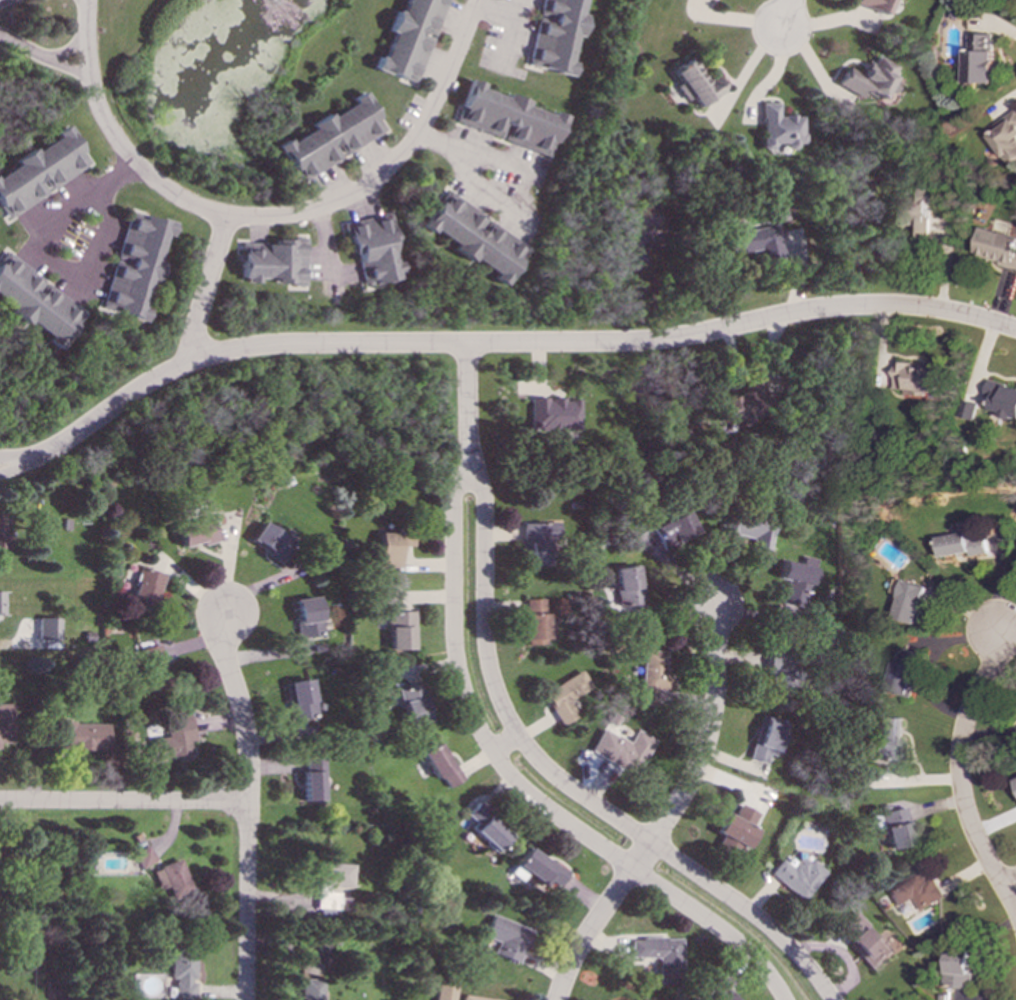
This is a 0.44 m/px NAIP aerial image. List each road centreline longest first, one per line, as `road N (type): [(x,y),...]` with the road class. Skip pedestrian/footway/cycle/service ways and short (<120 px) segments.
road 1 (residential): [(1015,332),(962,317),(847,307),(640,342),(263,346),(161,377),(35,457)]
road 2 (residential): [(830,999),(755,919),(558,780),(516,736),(486,655),(483,499),(467,439)]
road 3 (residential): [(467,439),(450,500),(454,657),(485,742),(520,789),(731,939),(782,999)]
road 4 (residential): [(712,601),(715,690),(698,762),(576,950),(558,999)]
road 5 (residential): [(224,615),(219,641),(247,754),(246,999)]
road 6 (residential): [(477,0),(435,101),(391,167),(309,211),(225,215)]
road 7 (residential): [(1015,642),(970,704),(957,754),(968,828),(1015,917)]
road 8 (residential): [(248,801),(0,800)]
road 9 (residential): [(225,215),(153,182),(116,144),(90,83)]
road 10 (residential): [(198,362),(193,330),(225,215)]

